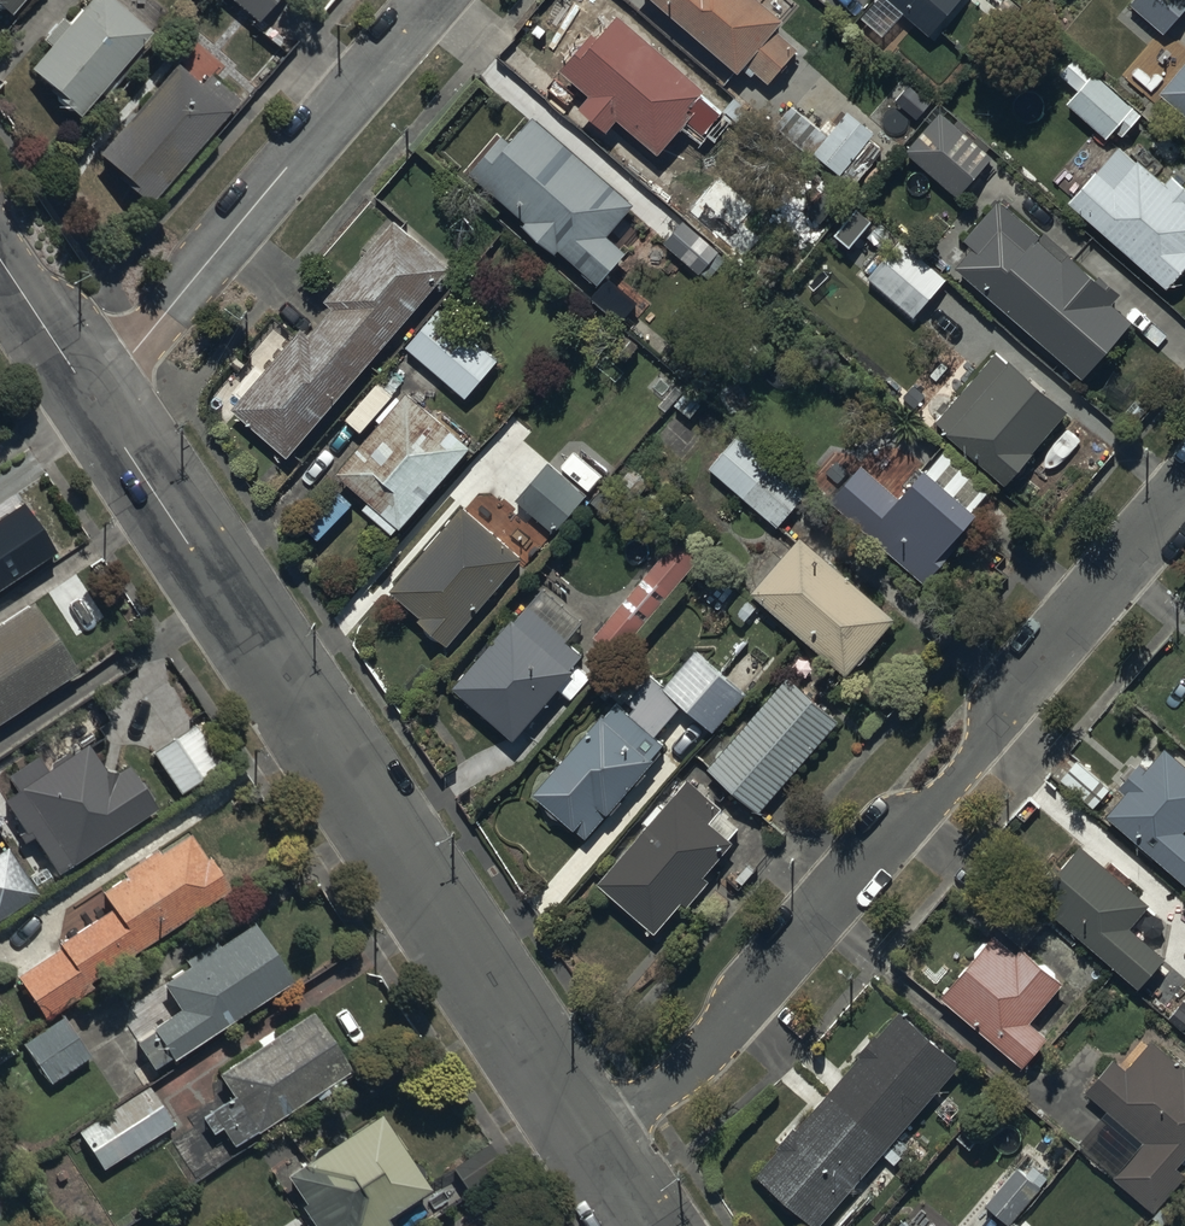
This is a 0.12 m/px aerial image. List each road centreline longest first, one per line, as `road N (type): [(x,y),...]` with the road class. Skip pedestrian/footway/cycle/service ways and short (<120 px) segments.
road 1 (residential): [(585,1139),(713,1043),(866,858),(928,813),(991,739),(1030,668),(1184,490)]
road 2 (residential): [(585,1139),(95,400)]
road 3 (residential): [(95,400),(432,0)]
road 4 (residential): [(95,400),(0,260)]

